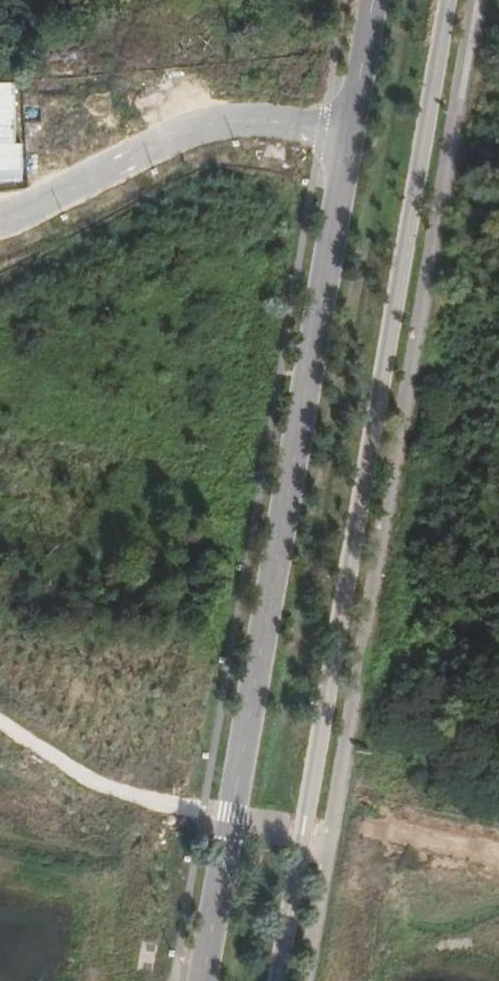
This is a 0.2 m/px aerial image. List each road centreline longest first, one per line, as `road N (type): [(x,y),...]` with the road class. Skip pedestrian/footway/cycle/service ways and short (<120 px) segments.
road 1 (secondary): [(276,980),(453,0)]
road 2 (secondary): [(373,0),(204,980)]
road 3 (track): [(0,720),(114,790),(203,807)]

